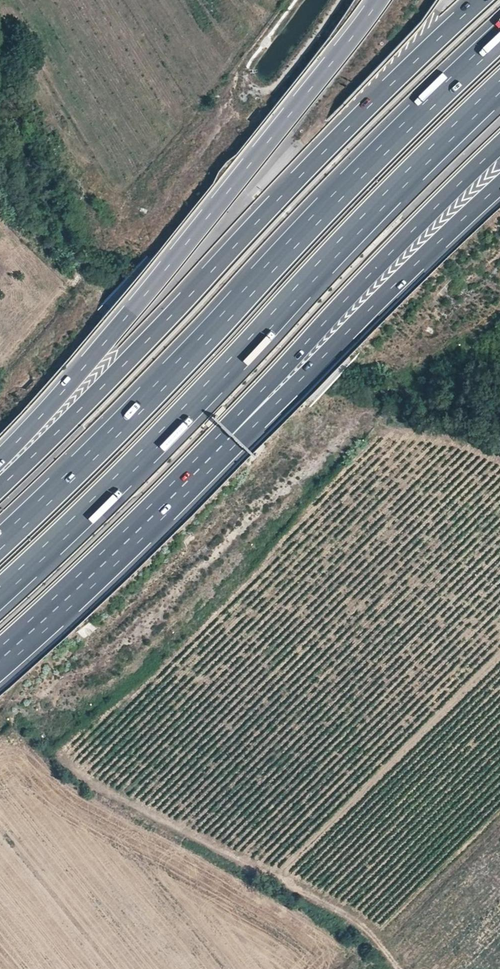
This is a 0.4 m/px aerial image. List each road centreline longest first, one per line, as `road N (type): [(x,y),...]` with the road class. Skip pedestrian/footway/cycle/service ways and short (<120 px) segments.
road 1 (motorway): [(0,592),(499,86)]
road 2 (motorway): [(499,38),(0,543)]
road 3 (motorway): [(480,0),(0,486)]
road 4 (motorway): [(379,0),(125,319),(0,458)]
road 5 (motorway): [(228,439),(499,145)]
road 6 (motorway): [(228,439),(499,186)]
road 7 (motorway): [(0,660),(228,439)]
road 8 (track): [(249,80),(260,93),(276,89),(343,0)]

